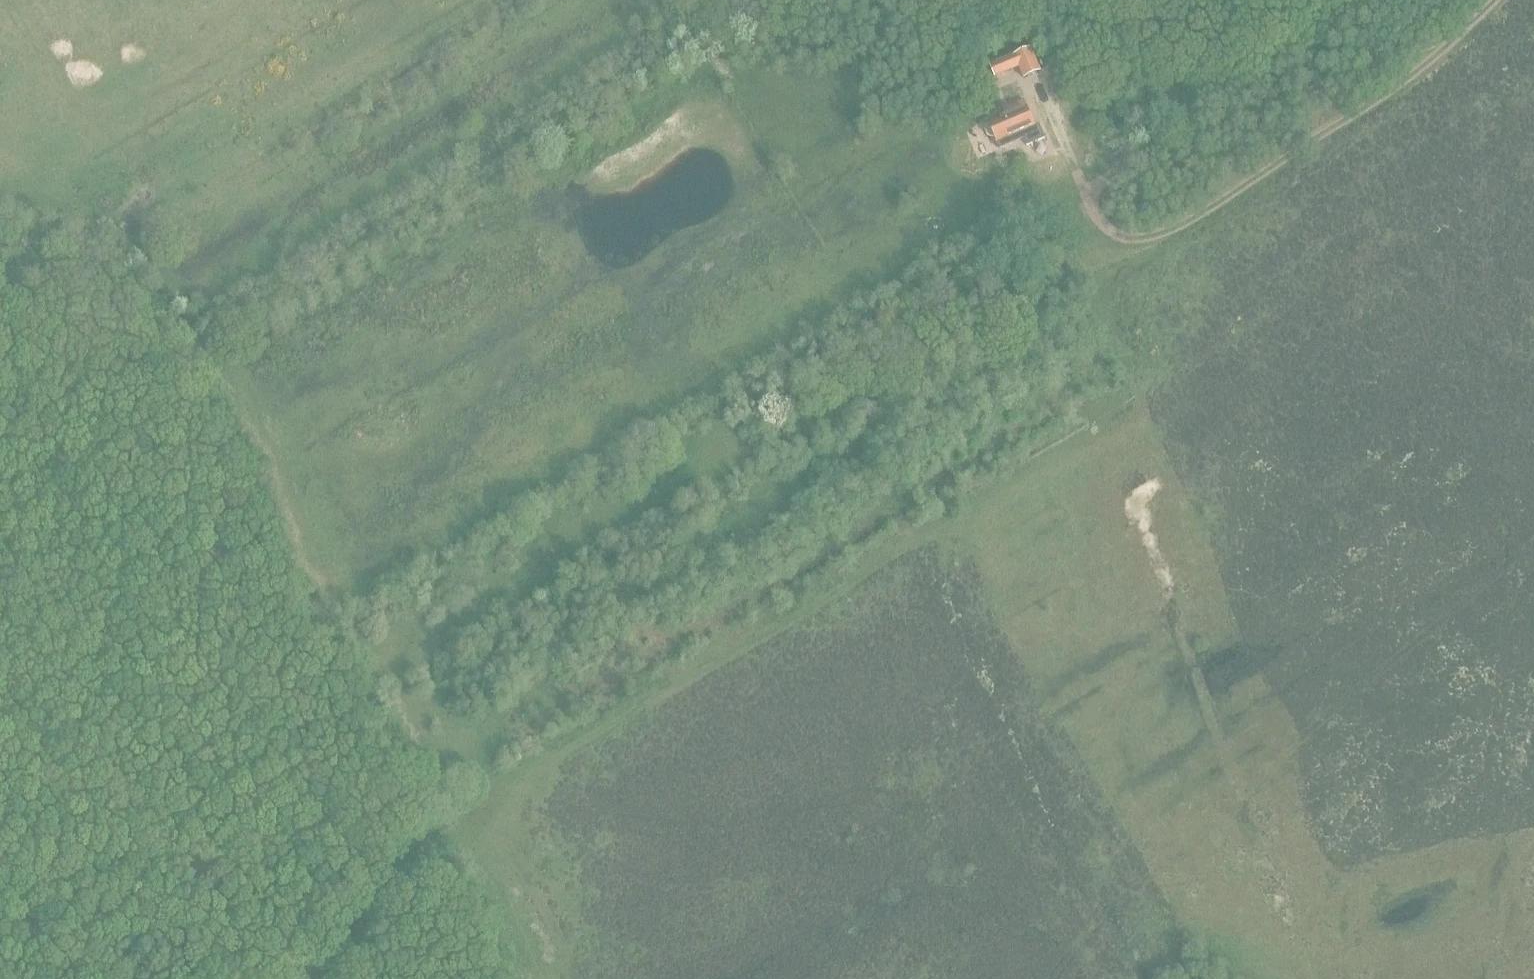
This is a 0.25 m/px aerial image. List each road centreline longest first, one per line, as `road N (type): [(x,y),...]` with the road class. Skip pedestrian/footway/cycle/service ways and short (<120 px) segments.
road 1 (track): [(1486,0),(1386,94),(1165,232),(1107,237),(1079,212),(1067,183),(1003,212)]
road 2 (track): [(1067,183),(1114,172),(1453,34)]

